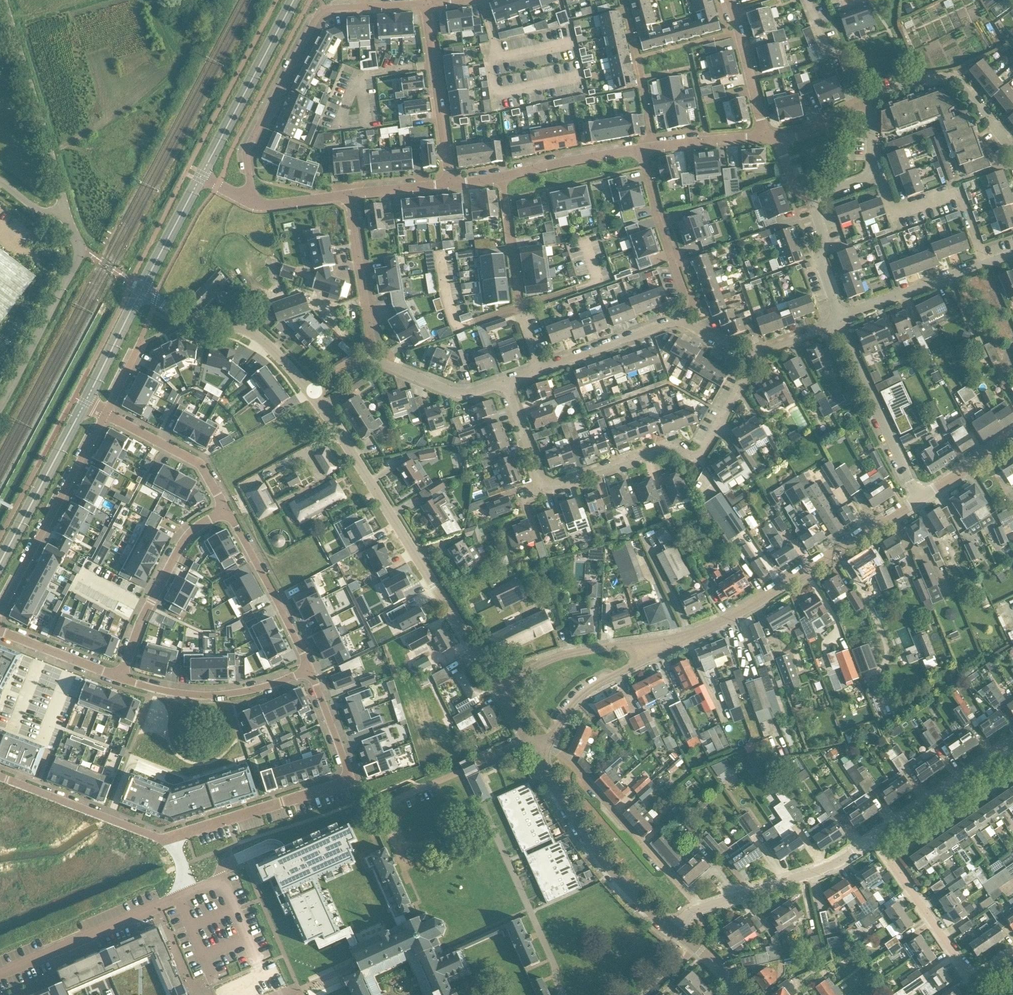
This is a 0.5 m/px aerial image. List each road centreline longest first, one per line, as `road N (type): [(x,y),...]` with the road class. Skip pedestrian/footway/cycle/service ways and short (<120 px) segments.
road 1 (residential): [(0,777),(160,838),(341,784),(346,766),(309,668)]
road 2 (tertiary): [(491,681),(312,392)]
road 3 (residential): [(426,2),(329,8),(318,16),(248,148),(246,198)]
road 4 (residential): [(657,652),(919,498)]
road 5 (residential): [(547,486),(666,446),(698,454),(745,379),(748,354)]
road 6 (residential): [(461,771),(478,809),(484,806),(564,994)]
road 7 (tertiary): [(676,933),(612,870),(532,748)]
road 8 (residential): [(701,908),(548,738)]
road 9 (residential): [(0,612),(106,414)]
road 10 (unclassified): [(67,215),(3,0)]
road 11 (residential): [(120,678),(184,540),(226,508)]
road 12 (tertiary): [(312,392),(252,333),(187,319),(142,289)]
road 13 (tertiary): [(200,176),(292,0)]
road 14 (residential): [(502,176),(519,307),(540,368)]
road 15 (residential): [(919,498),(838,320)]
road 16 (residential): [(309,668),(227,695),(184,694),(120,678)]
road 17 (residential): [(701,908),(826,868),(874,837)]
road 18 (residential): [(984,265),(959,197),(894,210),(869,172)]
road 19 (residential): [(426,2),(451,184)]
road 20 (tertiary): [(0,564),(85,403)]
road 21 (residential): [(226,508),(309,668)]
road 22 (residential): [(682,322),(685,296),(641,149)]
road 23 (residential): [(0,407),(80,249)]
road 24 (residential): [(873,101),(910,83),(953,79),(1012,150)]
road 25 (residential): [(972,981),(874,837)]
road 26 (residential): [(657,652),(622,645),(575,653),(491,681)]
road 27 (residential): [(874,837),(1012,742)]
road 28 (residential): [(369,357),(348,195)]
road 29 (residential): [(226,508),(196,461),(106,414)]
road 30 (residential): [(984,265),(838,320)]
road 31 (residential): [(540,368),(682,322)]
road 32 (residential): [(369,357),(454,393),(506,380)]
road 33 (residential): [(641,149),(502,176)]
road 34 (residential): [(548,738),(581,695),(657,652)]
road 35 (residential): [(765,137),(730,0)]
road 36 (residential): [(0,631),(120,678)]
road 37 (tertiary): [(85,403),(142,289)]
road 38 (residential): [(838,320),(819,259),(825,238),(814,198)]
road 39 (tertiary): [(142,289),(200,176)]
road 40 (residential): [(765,137),(641,149)]

